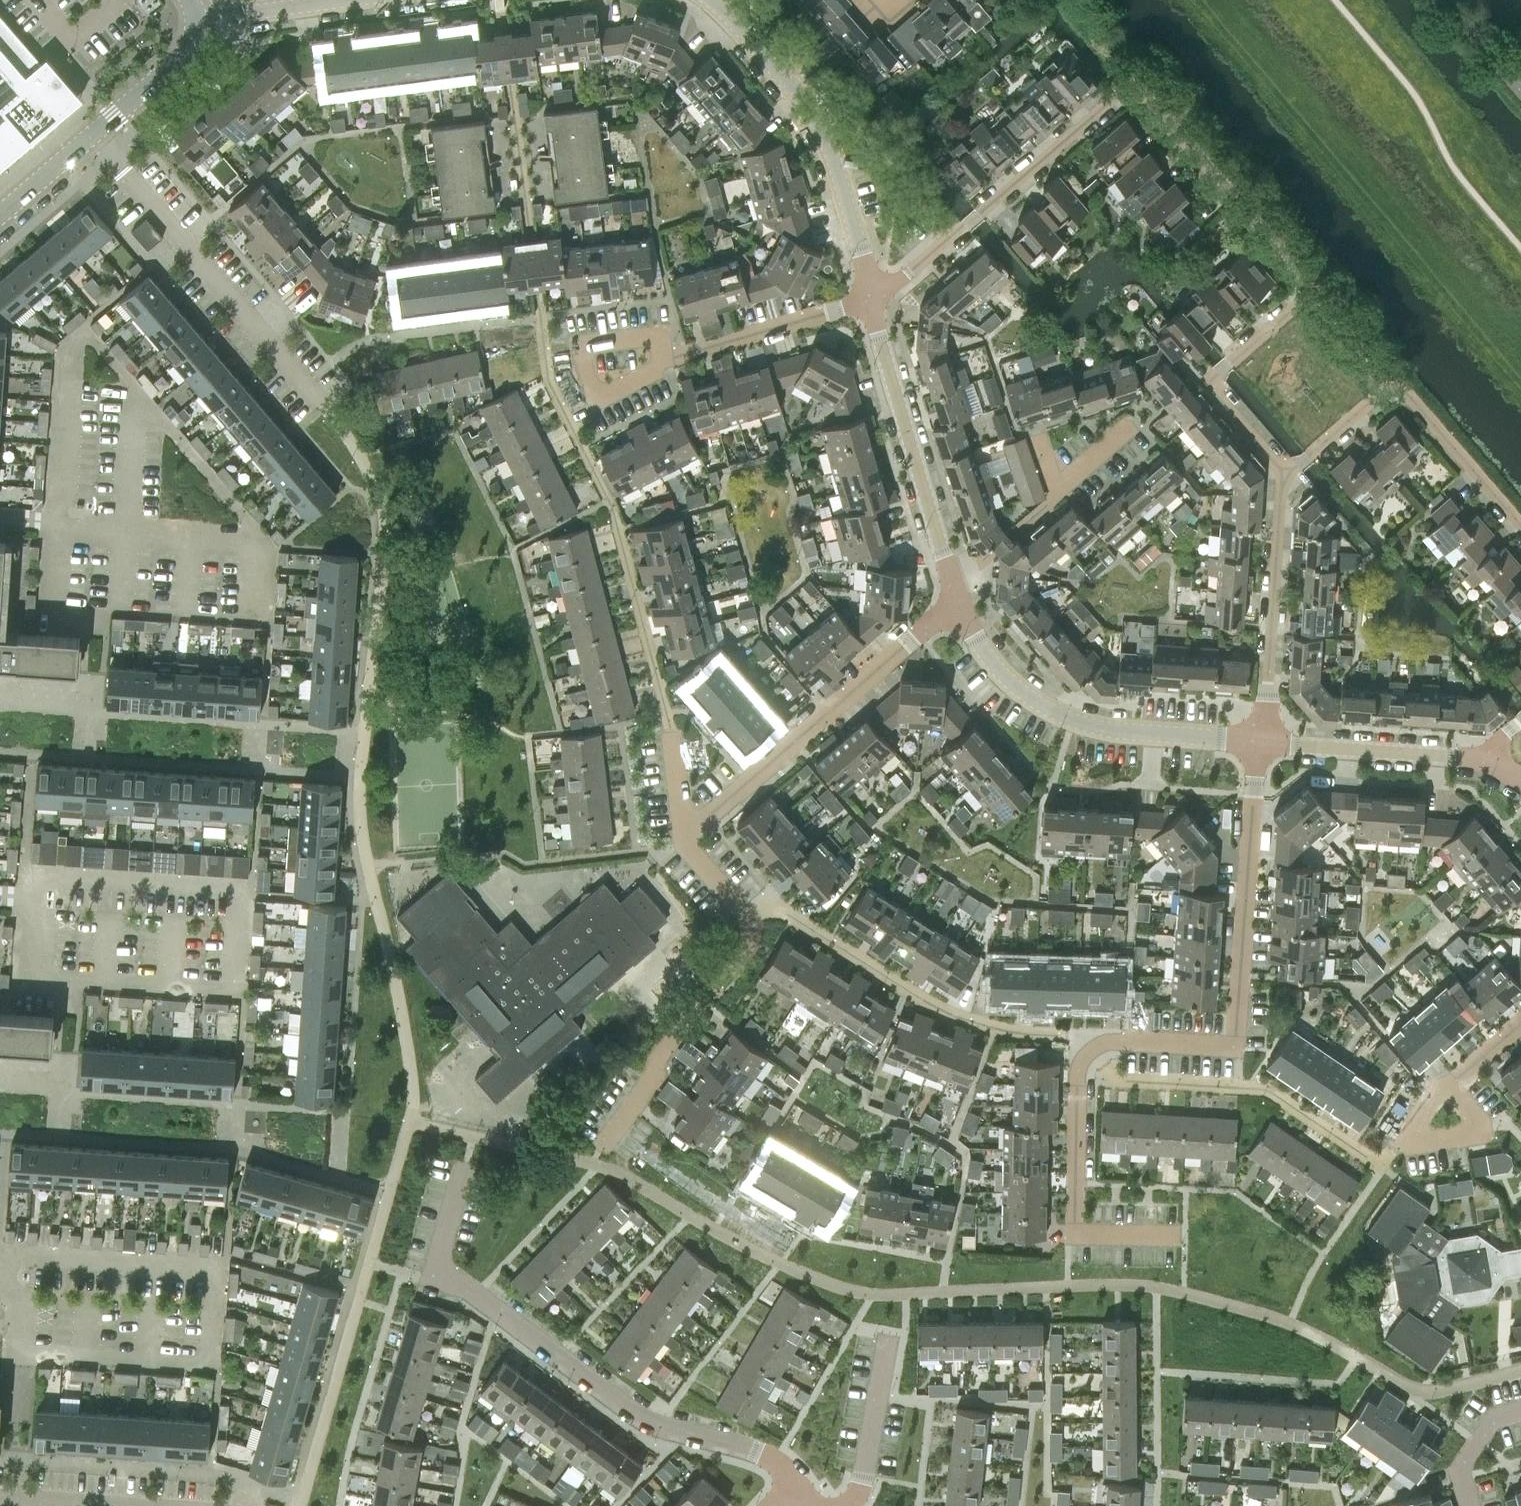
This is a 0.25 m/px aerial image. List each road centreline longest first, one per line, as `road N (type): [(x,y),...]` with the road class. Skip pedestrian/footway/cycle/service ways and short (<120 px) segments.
road 1 (residential): [(796,1478),(746,1448),(657,1425),(477,1295),(434,1280),(466,1166)]
road 2 (residential): [(1282,474),(1212,389),(1214,375),(1307,293),(1308,281),(1129,79)]
road 3 (residential): [(1087,1052),(1114,1039),(1236,1047),(1257,741)]
road 4 (residential): [(1087,1052),(1065,1035),(949,1013),(784,912),(747,912)]
road 5 (residential): [(677,835),(960,607)]
road 6 (residential): [(1087,1052),(1119,1081),(1267,1090),(1380,1165),(1402,1143)]
road 7 (residential): [(320,402),(96,133)]
road 8 (tertiary): [(960,607),(1005,675),(1051,707),(1101,727),(1257,741)]
road 9 (residential): [(1520,523),(1400,384),(1282,474)]
road 10 (tertiary): [(871,291),(954,585)]
road 11 (residential): [(1177,1237),(1073,1236),(1076,1081),(1087,1052)]
road 12 (residential): [(598,1151),(734,964),(746,941),(747,912)]
road 13 (residential): [(1257,741),(1282,474)]
road 14 (tertiary): [(1257,741),(1486,759)]
road 15 (tertiary): [(787,83),(829,156),(871,291)]
road 16 (residential): [(661,361),(838,309),(871,291)]
road 17 (residential): [(658,336),(581,346),(583,371),(599,402),(652,376),(661,361)]
road 18 (residential): [(982,210),(1129,79)]
road 19 (residential): [(841,1505),(853,1497),(864,1463),(885,1337)]
road 20 (tertiary): [(96,133),(182,56),(207,16)]
road 21 (residential): [(871,291),(901,278),(982,210)]
road 22 (residential): [(1449,1083),(1481,1132),(1402,1143)]
road 23 (residential): [(954,585),(1055,495)]
road 24 (residential): [(1469,1505),(1459,1474),(1497,1416),(1520,1409)]
road 25 (tertiary): [(0,213),(96,133)]
road 26 (residential): [(787,83),(880,0)]

